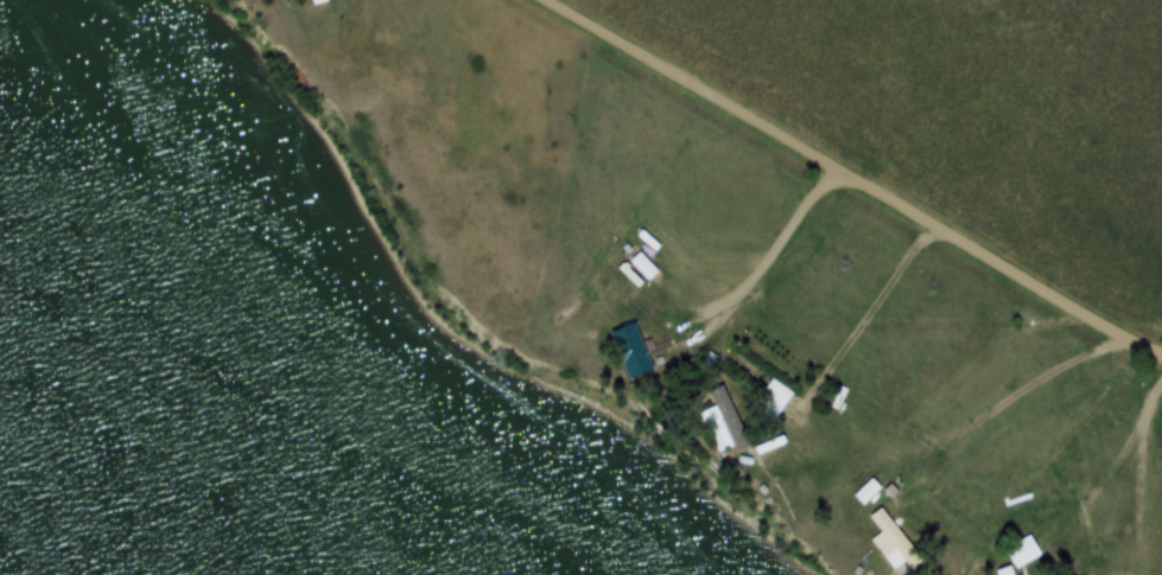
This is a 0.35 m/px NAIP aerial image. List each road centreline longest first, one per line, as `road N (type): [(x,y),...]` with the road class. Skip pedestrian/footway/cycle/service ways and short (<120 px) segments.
road 1 (residential): [(1161,350),(556,0)]

